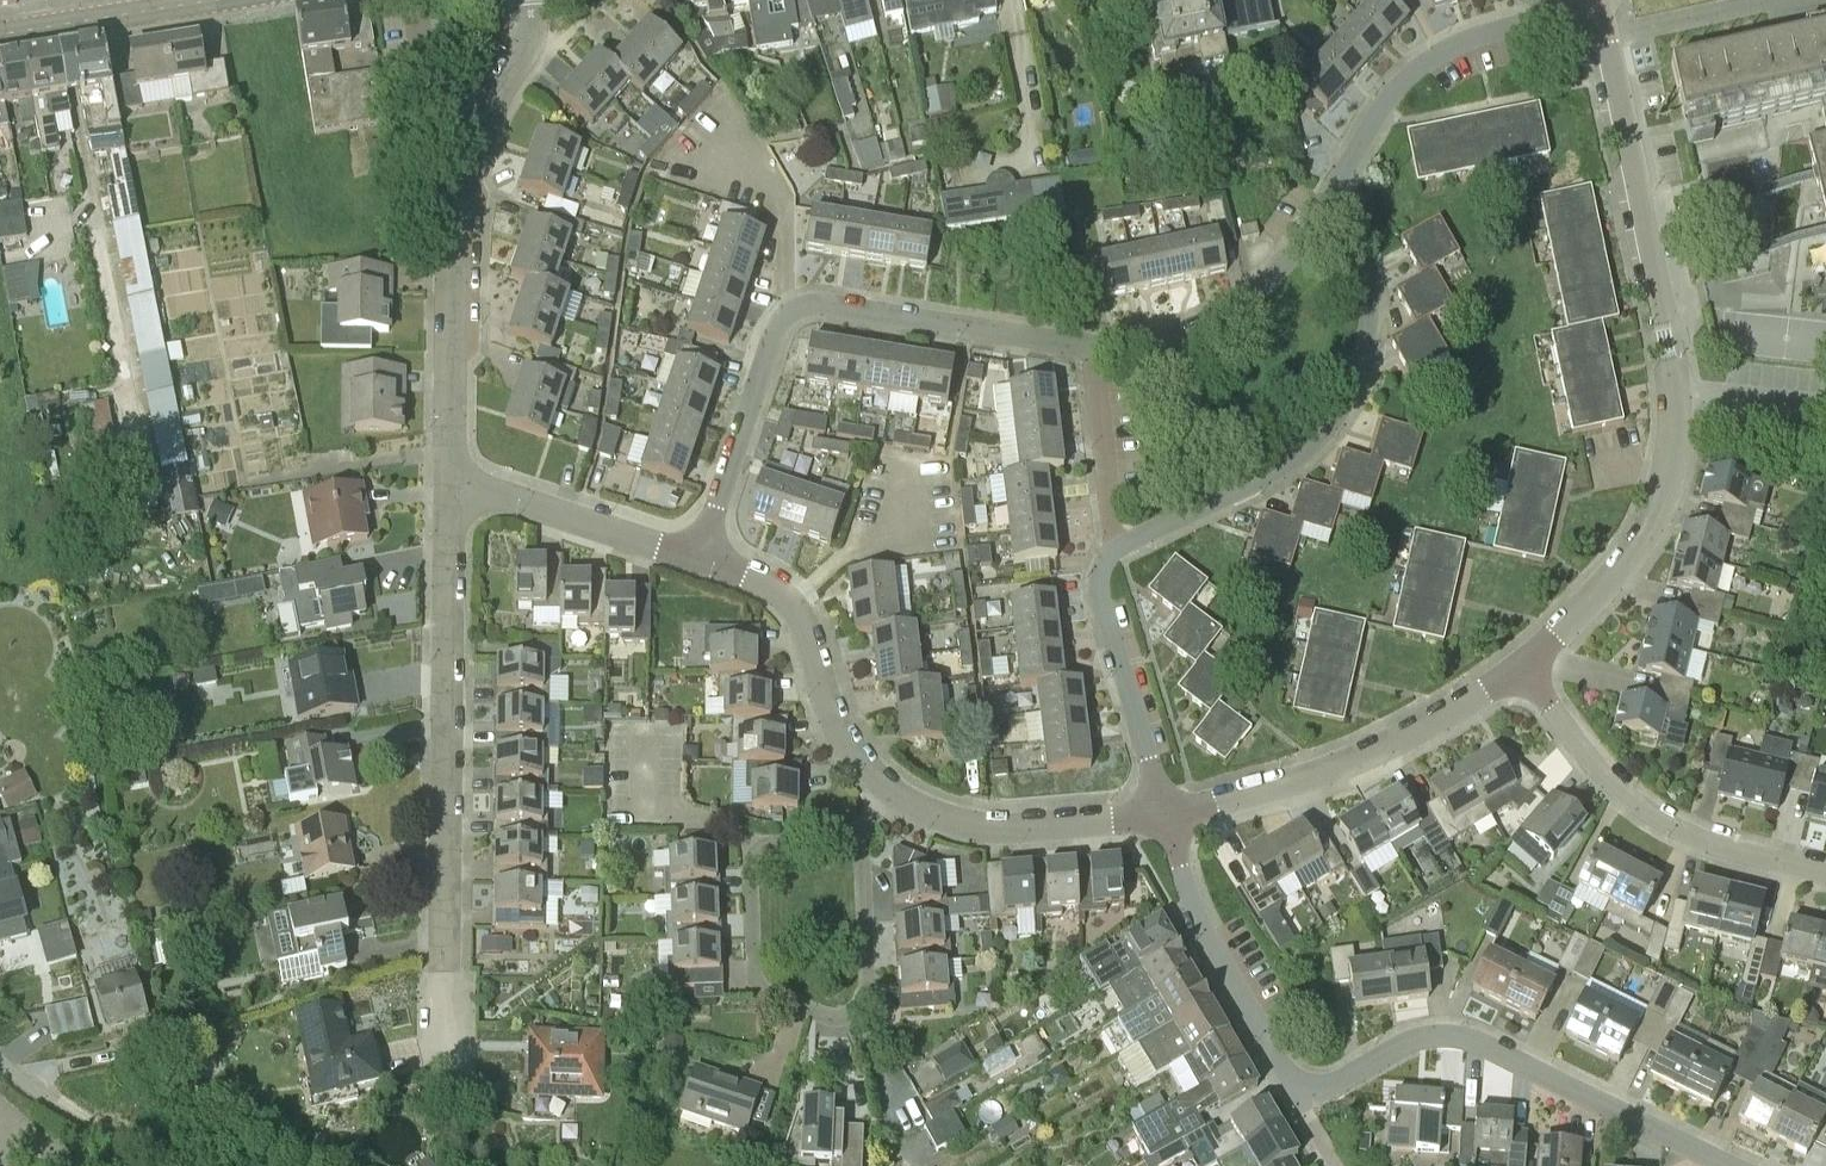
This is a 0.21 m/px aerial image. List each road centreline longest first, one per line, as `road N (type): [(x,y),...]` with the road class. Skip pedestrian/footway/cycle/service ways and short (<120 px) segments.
road 1 (residential): [(1524,663),(1629,557),(1654,512),(1675,429),(1677,395),(1601,6)]
road 2 (residential): [(443,1066),(450,487)]
road 3 (residential): [(700,558),(775,328),(792,308),(820,303),(1091,345)]
road 4 (residential): [(450,487),(456,213),(477,140),(527,39),(527,0)]
road 5 (residential): [(1735,1165),(1461,1034),(1421,1035),(1321,1089),(1294,1084)]
road 6 (residential): [(1118,547),(1277,469),(1304,452),(1347,398),(1366,341),(1369,284),(1355,244),(1319,214)]
road 7 (residential): [(1166,816),(1329,771),(1399,739),(1524,663)]
road 8 (residential): [(1825,872),(1698,839),(1666,822),(1600,772),(1524,663)]
road 9 (residential): [(1319,214),(1394,89),(1440,51),(1601,6)]
road 10 (residential): [(857,1007),(826,1014),(761,984),(751,868),(759,847),(771,841),(853,844)]
road 11 (residential): [(700,558),(764,581),(796,610),(839,730),(893,793)]
road 12 (residential): [(1294,1084),(1194,913),(1166,816)]
road 13 (residential): [(1166,816),(1099,590),(1103,562),(1118,547)]
road 14 (residential): [(893,793),(944,818),(998,830),(1166,816)]
road 15 (residential): [(1091,345),(1161,340),(1217,319),(1278,271),(1319,214)]
road 16 (residential): [(450,487),(700,558)]
road 17 (tertiary): [(0,35),(217,0)]
road 18 (residential): [(1118,547),(1091,345)]
road 19 (unclassified): [(159,1165),(53,1105),(0,1055)]
road 20 (residential): [(853,844),(864,868),(867,984),(857,1007)]

